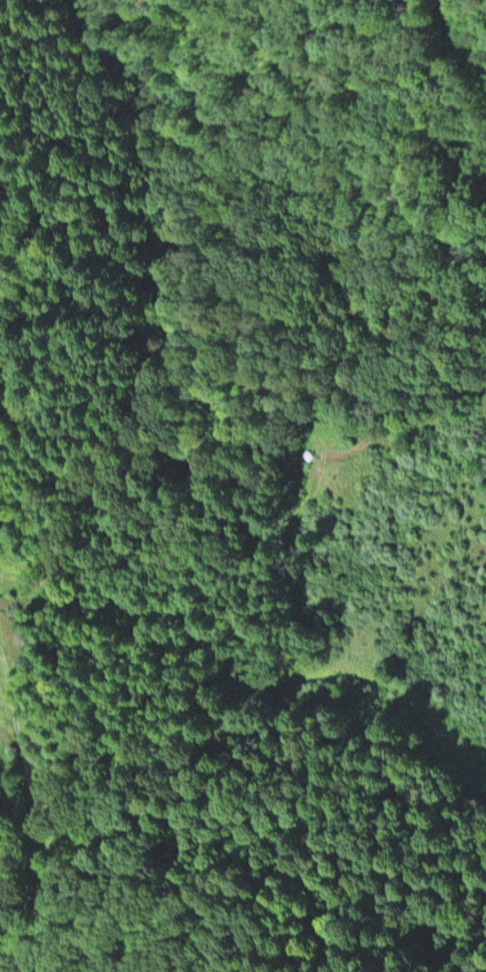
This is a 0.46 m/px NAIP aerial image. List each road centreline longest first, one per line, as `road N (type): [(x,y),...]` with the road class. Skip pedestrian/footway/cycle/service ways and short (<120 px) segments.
road 1 (residential): [(0,574),(20,566),(65,577),(127,611),(191,609),(253,566),(330,460),(403,435),(485,379)]
road 2 (track): [(191,609),(200,651),(227,681),(283,686),(344,673),(388,683),(485,760)]
road 3 (residential): [(42,971),(53,851),(0,659)]

